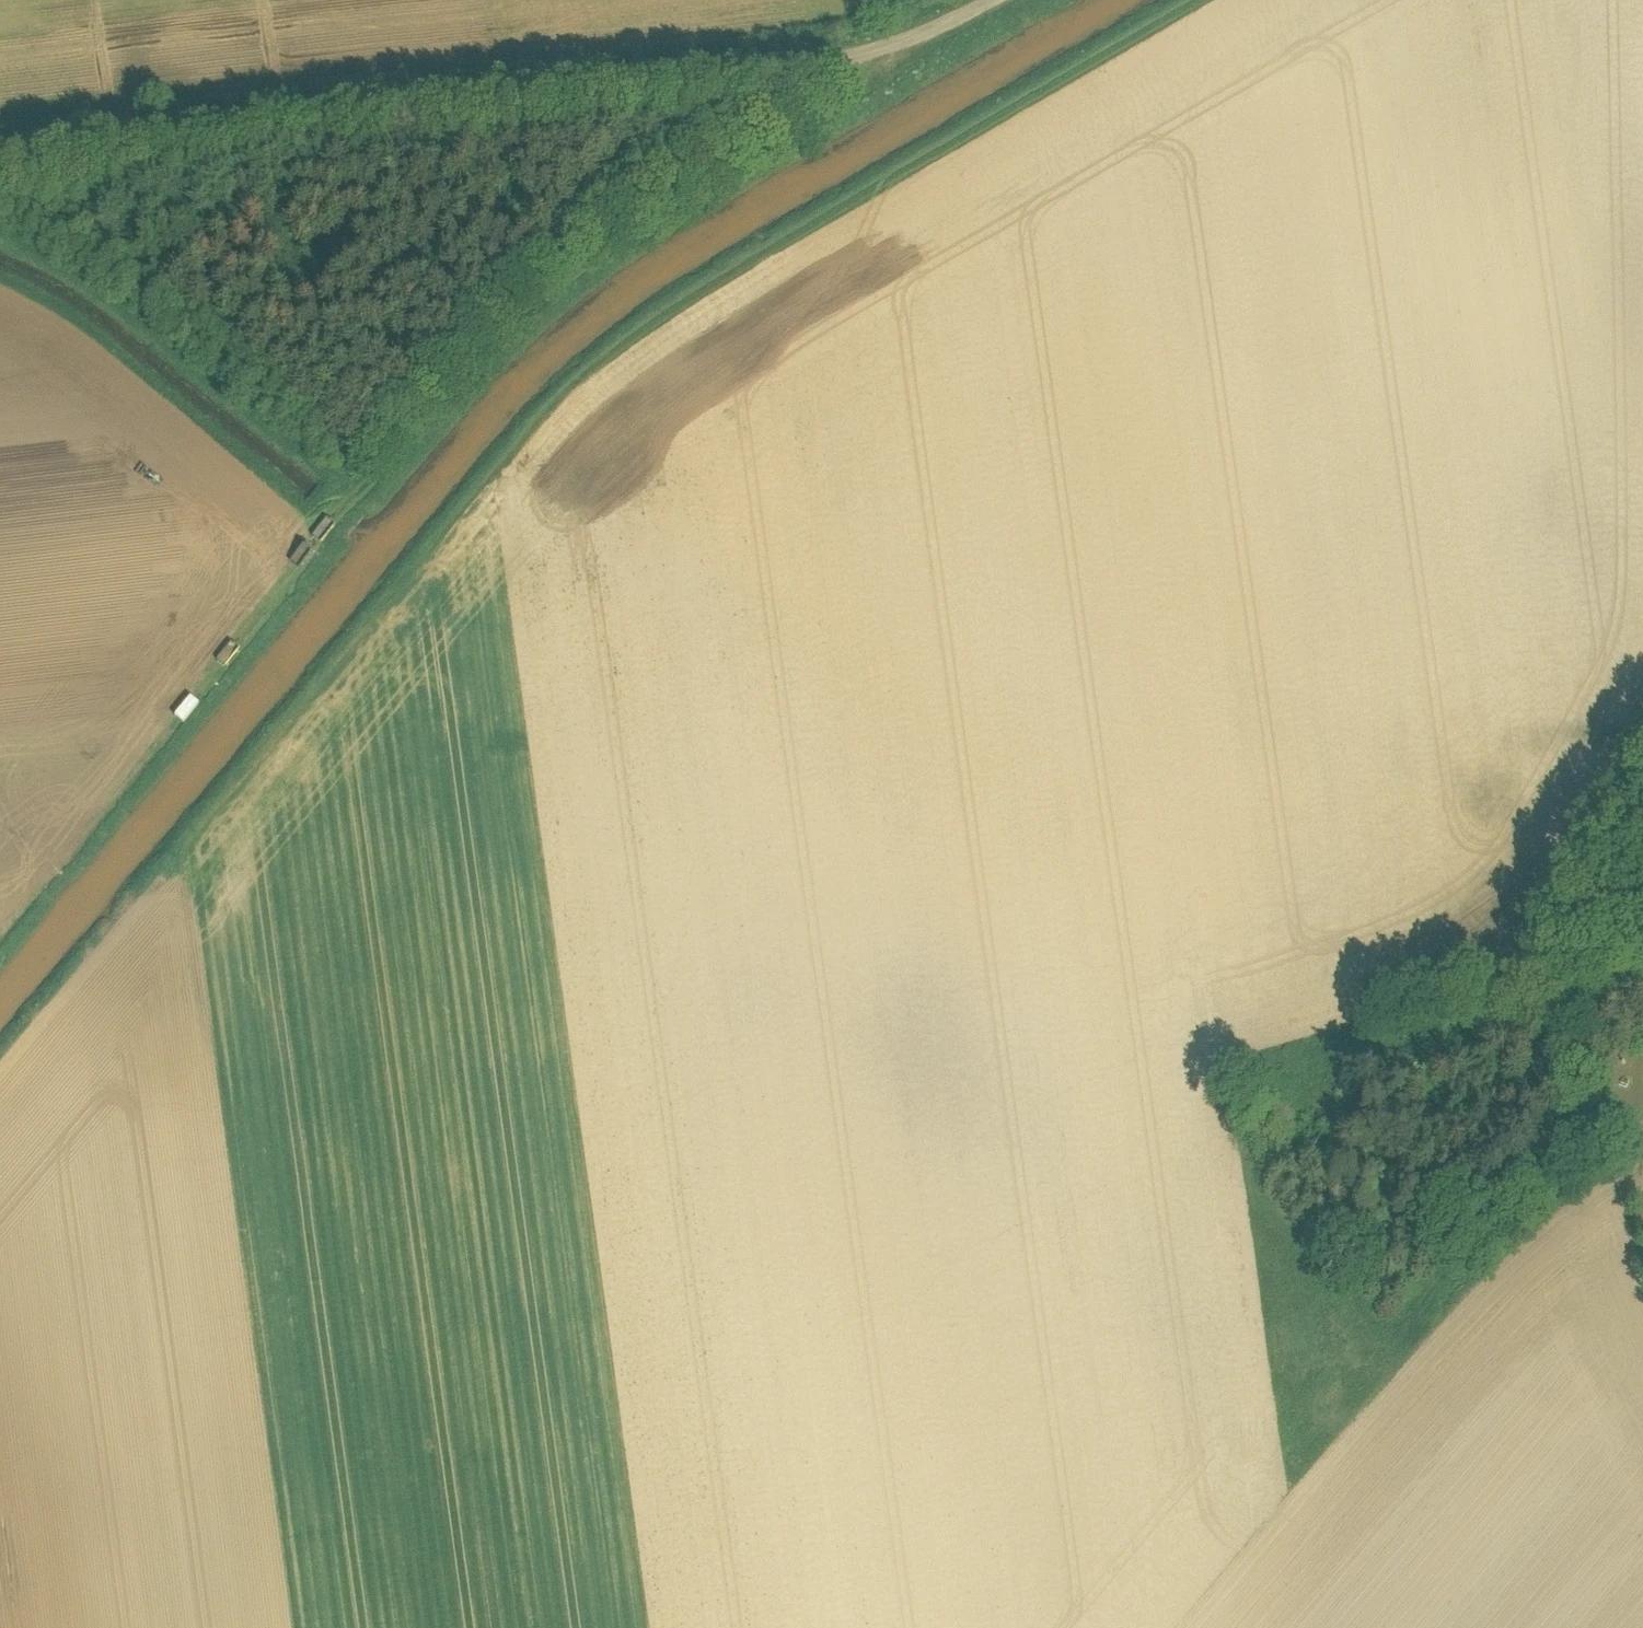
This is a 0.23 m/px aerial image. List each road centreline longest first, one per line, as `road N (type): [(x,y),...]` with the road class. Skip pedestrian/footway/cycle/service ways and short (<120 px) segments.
road 1 (unclassified): [(0,162),(831,66),(956,29),(1006,0)]

